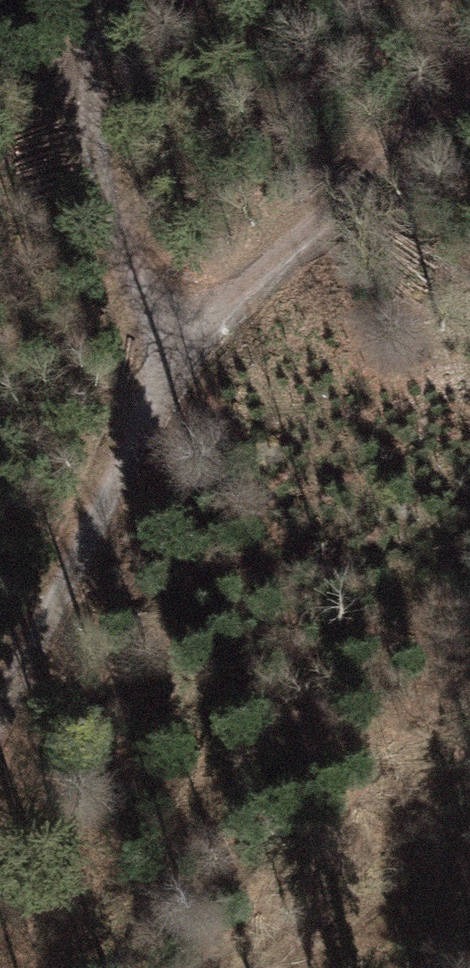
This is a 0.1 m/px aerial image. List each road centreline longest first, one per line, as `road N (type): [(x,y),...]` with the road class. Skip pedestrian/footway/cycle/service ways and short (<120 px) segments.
road 1 (track): [(0,688),(140,444),(128,265),(88,87),(105,0)]
road 2 (track): [(128,265),(173,292),(251,285),(469,108)]
road 3 (track): [(326,967),(444,856),(469,844)]

